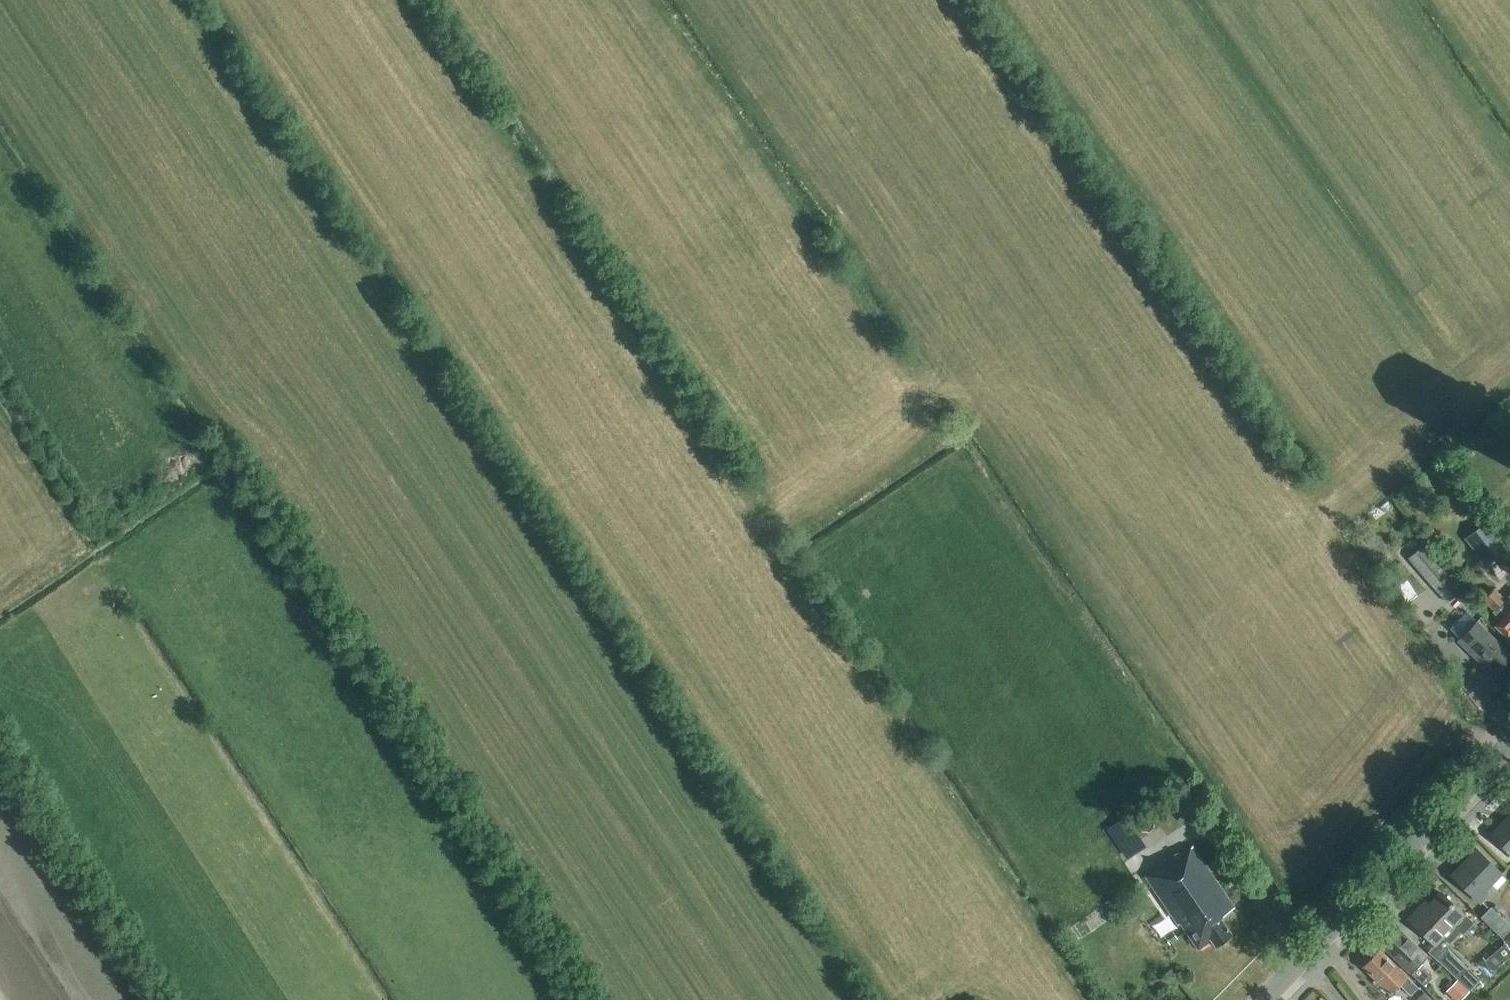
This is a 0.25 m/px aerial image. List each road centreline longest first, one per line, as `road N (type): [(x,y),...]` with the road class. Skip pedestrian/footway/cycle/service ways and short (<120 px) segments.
road 1 (tertiary): [(1265,999),(1509,744)]

